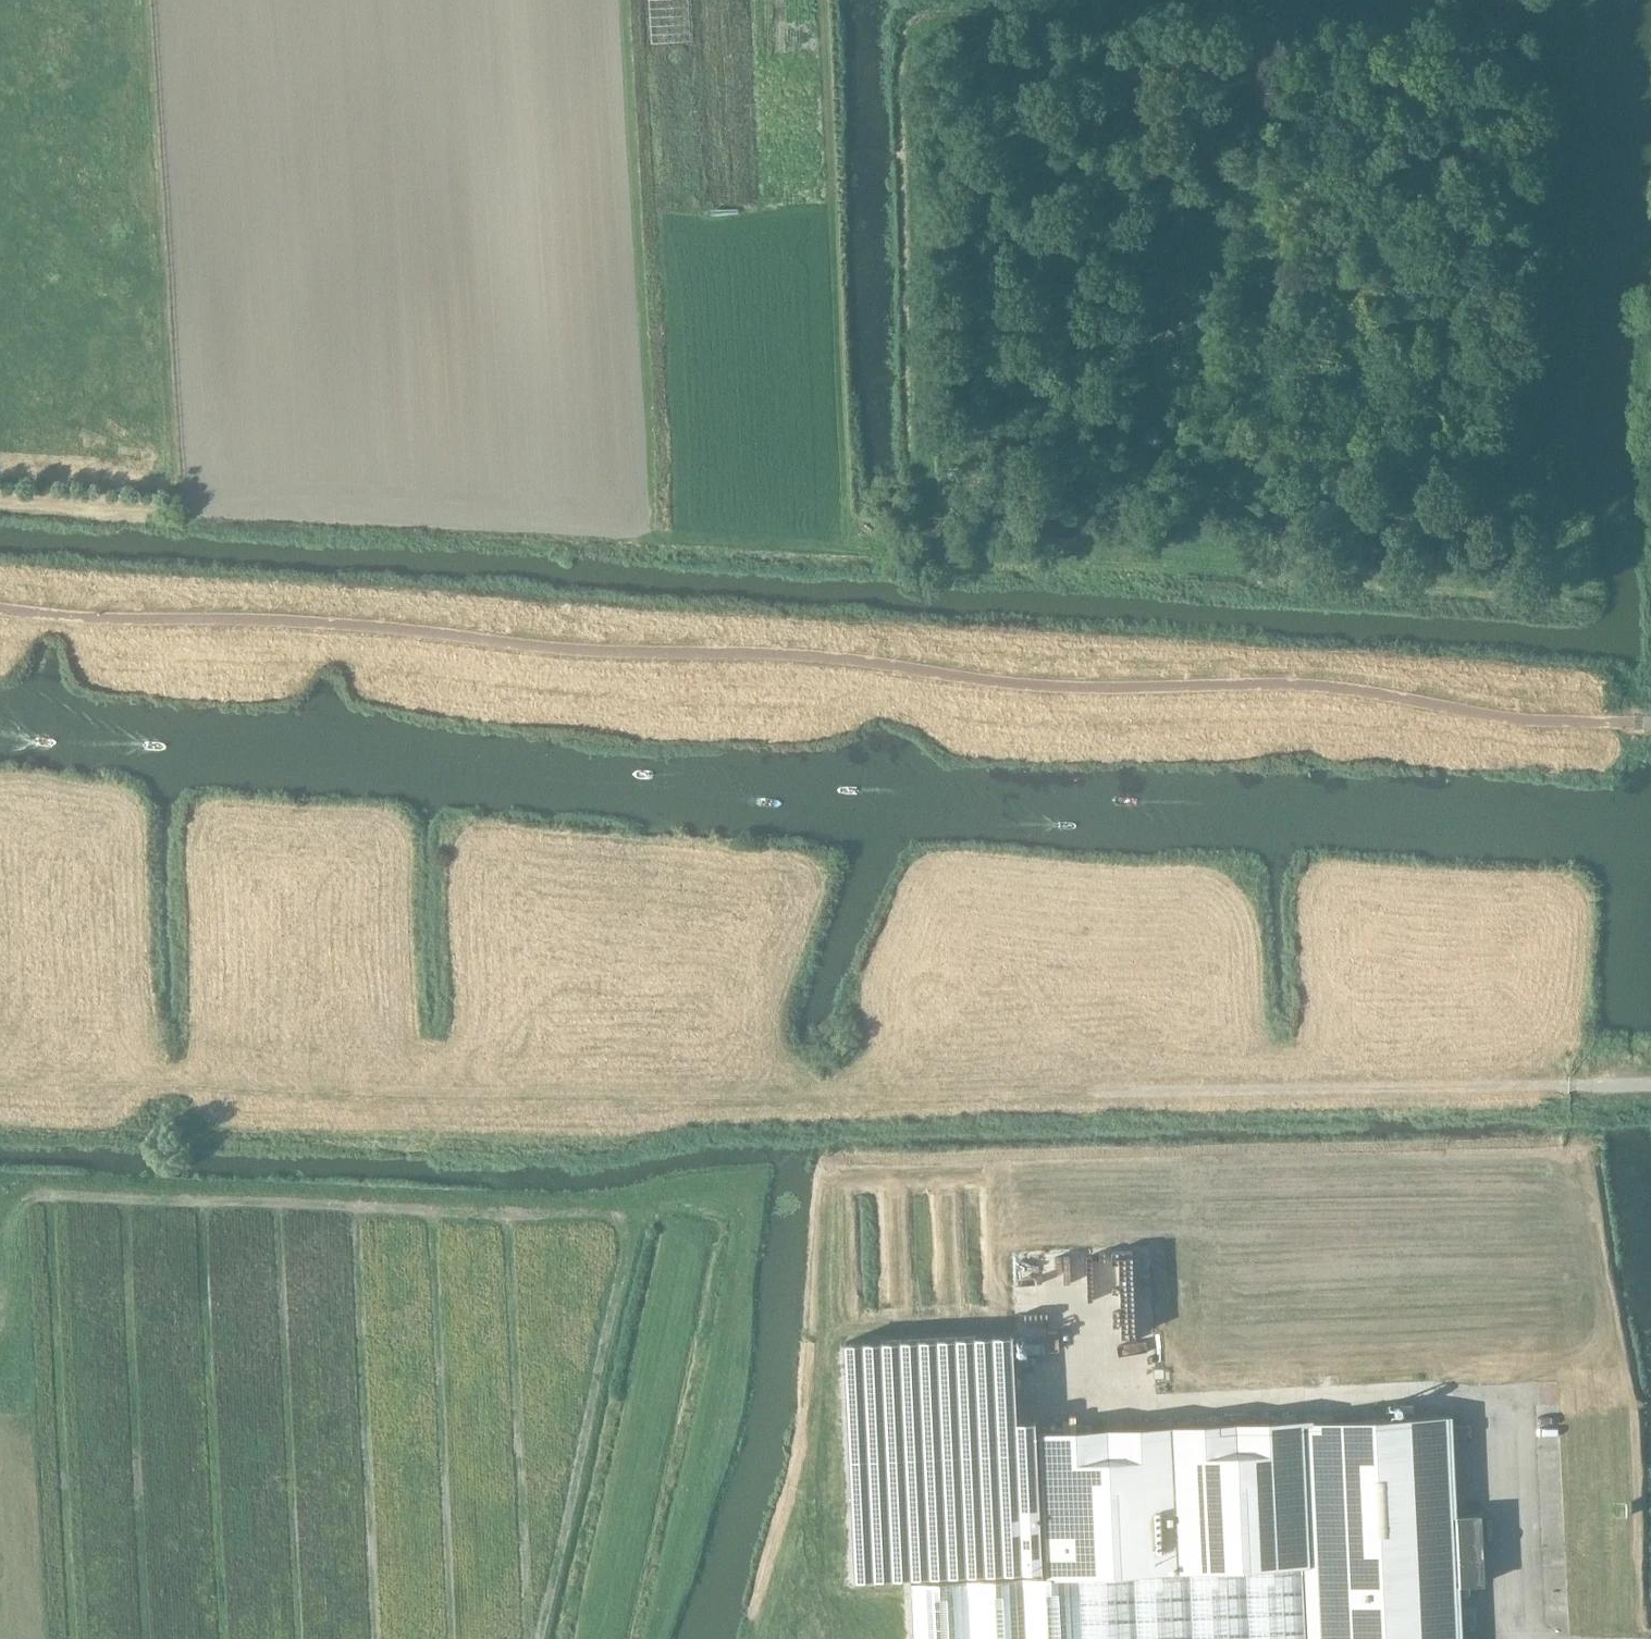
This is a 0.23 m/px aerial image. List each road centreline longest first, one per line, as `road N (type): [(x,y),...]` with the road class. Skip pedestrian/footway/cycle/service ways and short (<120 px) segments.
road 1 (track): [(1650,1083),(1084,1097),(0,1066)]

